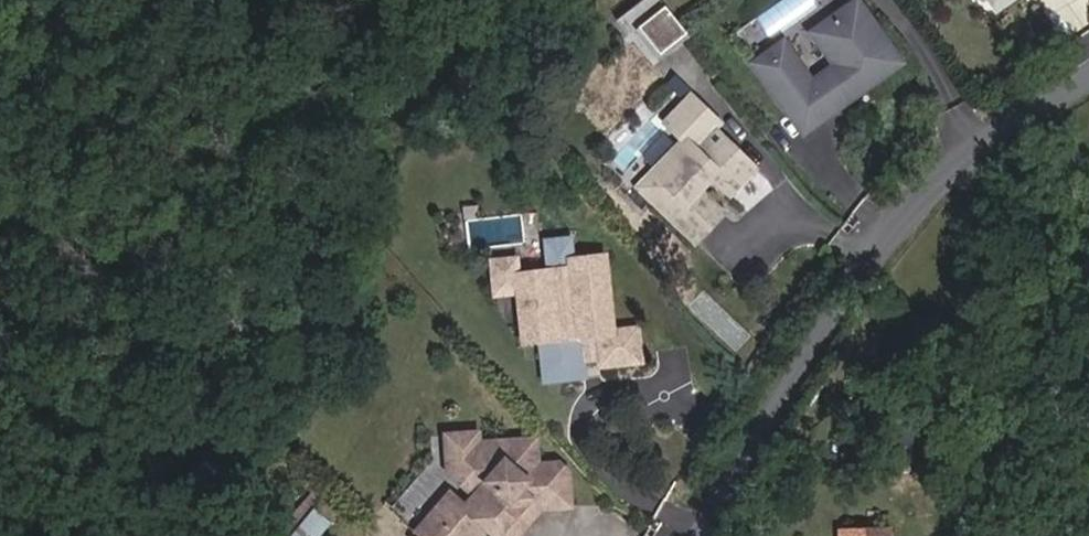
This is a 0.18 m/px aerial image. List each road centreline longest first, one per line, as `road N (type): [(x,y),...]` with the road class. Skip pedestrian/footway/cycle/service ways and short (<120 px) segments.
road 1 (residential): [(1088,84),(962,168),(843,299),(702,535)]

